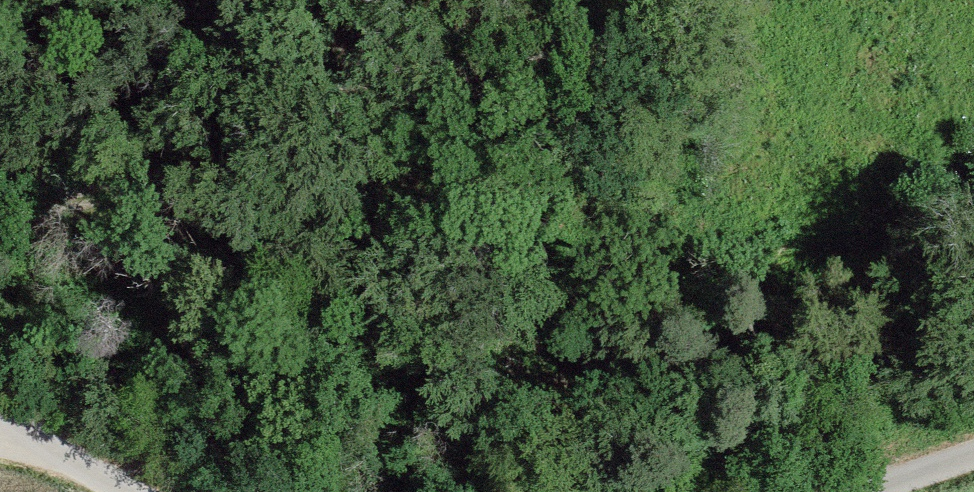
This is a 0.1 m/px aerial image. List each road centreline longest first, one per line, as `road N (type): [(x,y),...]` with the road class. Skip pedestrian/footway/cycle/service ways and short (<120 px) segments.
road 1 (track): [(249,0),(526,272),(576,294),(651,303),(895,241),(973,234)]
road 2 (unclassified): [(0,403),(47,444),(137,491)]
road 3 (unclassified): [(849,491),(973,455)]

